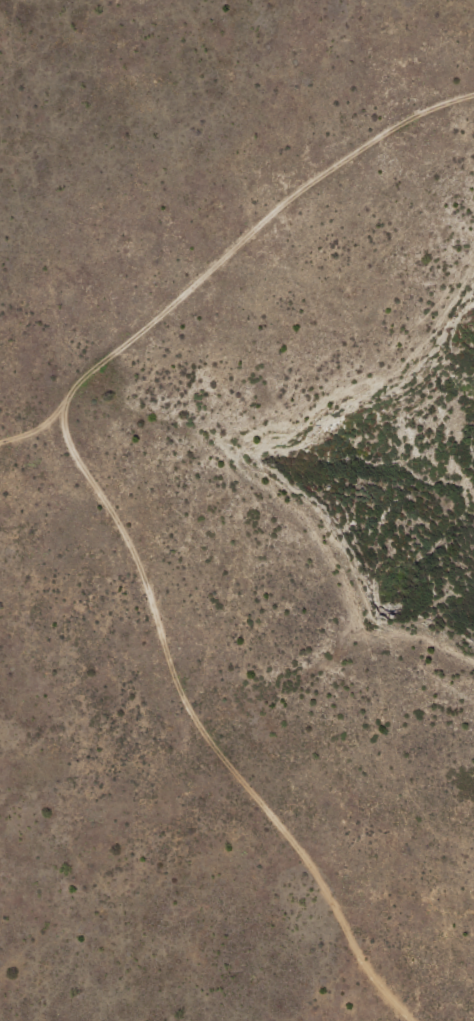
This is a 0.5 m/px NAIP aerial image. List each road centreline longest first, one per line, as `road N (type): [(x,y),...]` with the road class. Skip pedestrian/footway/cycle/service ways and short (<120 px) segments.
road 1 (track): [(473,137),(426,147),(209,284),(67,457),(47,533),(47,594),(72,645),(424,1020)]

